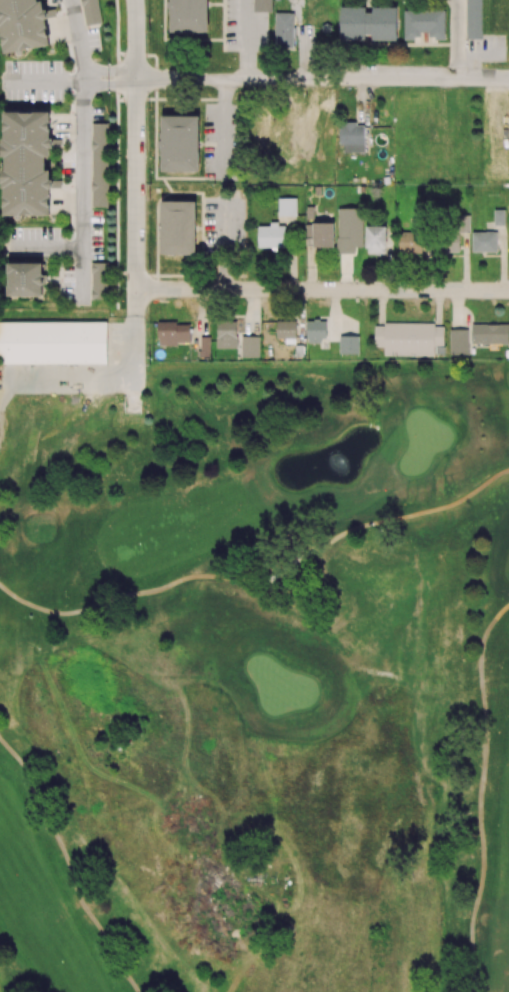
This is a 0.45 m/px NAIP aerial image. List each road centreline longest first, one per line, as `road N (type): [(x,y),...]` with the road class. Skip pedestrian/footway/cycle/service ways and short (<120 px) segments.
road 1 (residential): [(508,76),(137,81)]
road 2 (residential): [(508,289),(137,289)]
road 3 (residential): [(136,0),(137,289)]

